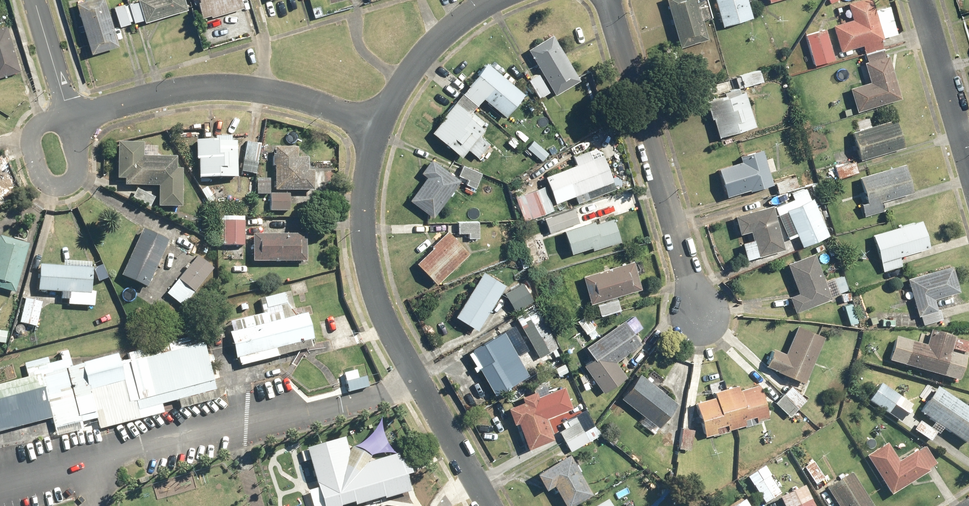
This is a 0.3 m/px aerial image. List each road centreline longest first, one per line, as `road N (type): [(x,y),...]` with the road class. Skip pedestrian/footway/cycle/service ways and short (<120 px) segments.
road 1 (residential): [(490,505),(415,384),(378,303),(364,214),(377,128)]
road 2 (residential): [(701,316),(609,0)]
road 3 (residential): [(66,120),(212,87),(257,88),(377,128)]
road 4 (residential): [(377,128),(415,64),(497,0)]
road 5 (residential): [(924,0),(968,156)]
road 6 (residential): [(66,120),(76,168),(67,182),(39,177),(34,137),(46,126)]
road 7 (residential): [(34,0),(66,120)]

